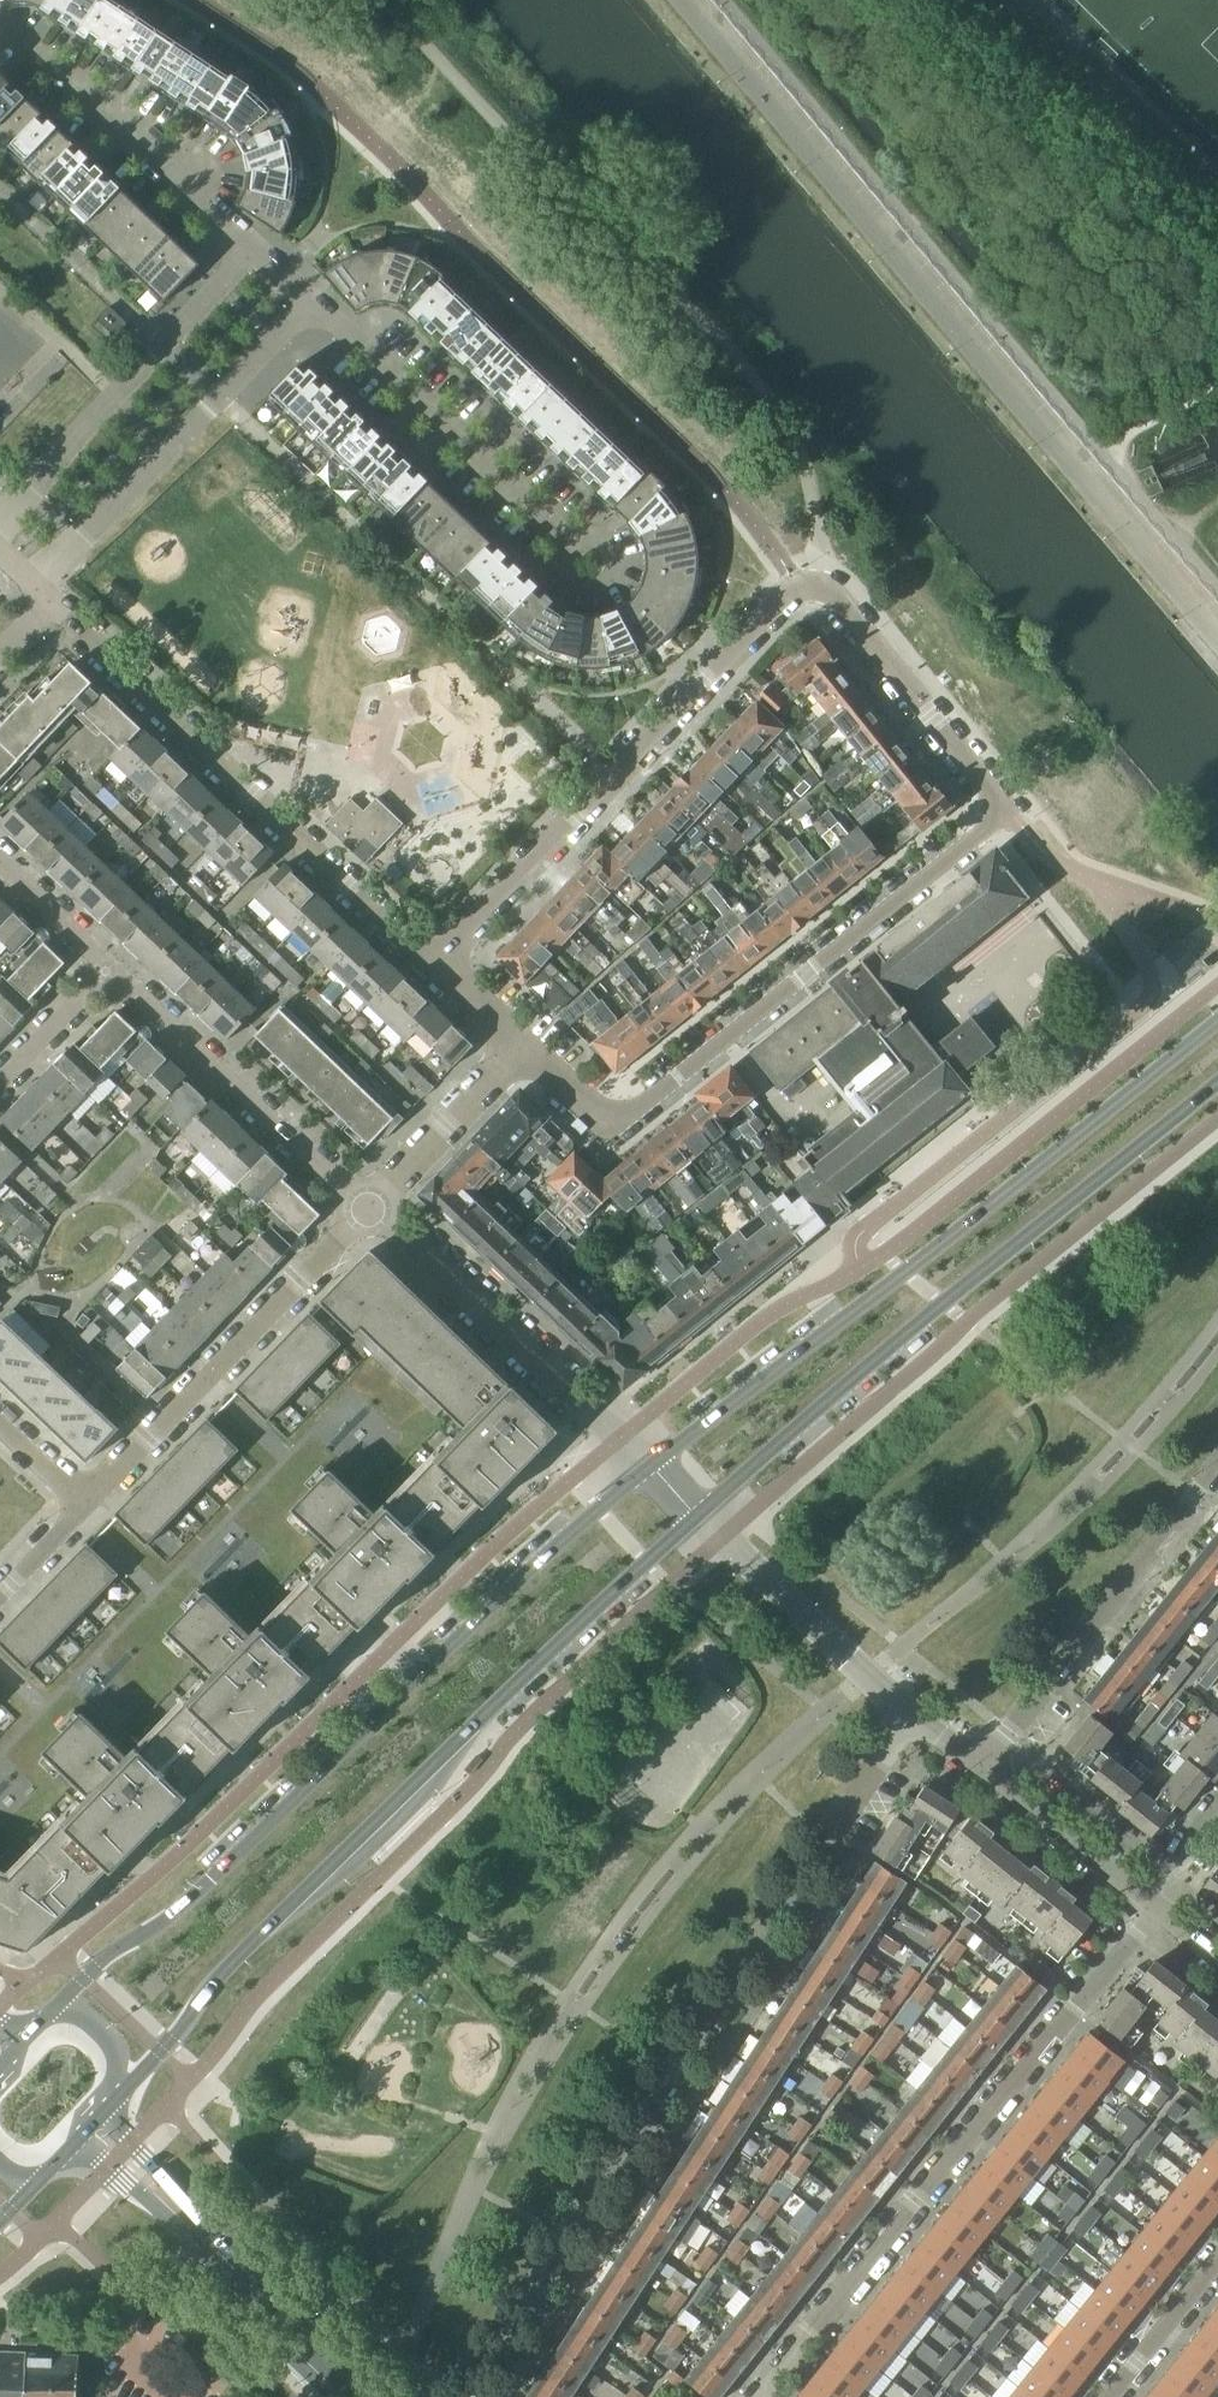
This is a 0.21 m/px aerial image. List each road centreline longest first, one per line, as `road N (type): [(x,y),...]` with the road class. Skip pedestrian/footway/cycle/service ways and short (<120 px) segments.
road 1 (residential): [(589,1103),(621,1114),(644,1103),(1005,810),(835,598),(794,587)]
road 2 (unclassified): [(1217,636),(682,0)]
road 3 (secondary): [(116,2097),(175,2037),(219,1973),(698,1514)]
road 4 (secondary): [(650,1467),(417,1676),(171,1918),(107,1955),(48,2016)]
road 5 (residential): [(461,2396),(820,1840),(913,1716)]
road 6 (secondary): [(1217,1018),(650,1467)]
road 7 (secondary): [(698,1514),(1217,1084)]
road 8 (residential): [(753,2396),(1149,1915)]
road 9 (residential): [(436,966),(48,601)]
road 10 (residential): [(436,966),(794,587)]
road 11 (residential): [(87,1505),(368,1210)]
road 12 (residential): [(48,601),(48,568),(314,305)]
road 13 (residential): [(978,1766),(1217,1467)]
road 14 (residential): [(0,524),(235,266),(242,243)]
road 15 (residential): [(368,1210),(106,972)]
road 16 (residential): [(568,542),(314,305)]
road 17 (residential): [(368,1210),(397,1227),(620,1437)]
road 18 (residential): [(242,243),(168,158),(25,43)]
road 19 (residential): [(913,1716),(698,1514)]
road 20 (tertiary): [(368,2396),(168,2203)]
road 21 (residential): [(1149,1915),(978,1766)]
road 22 (residential): [(368,1210),(524,1047)]
road 23 (residential): [(1112,2396),(1217,2264)]
road 24 (residential): [(568,542),(598,536),(613,547),(619,565),(609,586),(591,590),(571,582),(564,561)]
road 25 (residential): [(106,972),(0,861)]
road 26 (residential): [(0,1081),(106,972)]
road 27 (residential): [(0,1599),(87,1505)]
road 28 (tertiary): [(116,2097),(119,2069),(109,2042),(83,2017),(48,2016)]
road 29 (tertiary): [(168,2203),(155,2167),(120,2127),(116,2097)]
road 30 (residential): [(87,1505),(0,1421)]

